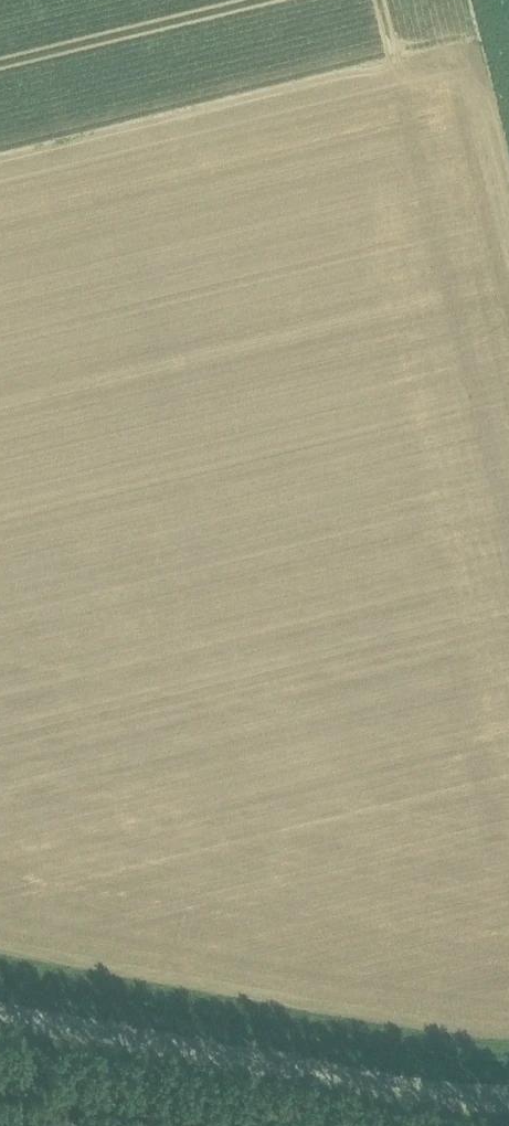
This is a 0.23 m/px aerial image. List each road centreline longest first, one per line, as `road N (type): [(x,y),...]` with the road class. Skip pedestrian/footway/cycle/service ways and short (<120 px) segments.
road 1 (tertiary): [(0,1012),(444,1092),(508,1096)]

